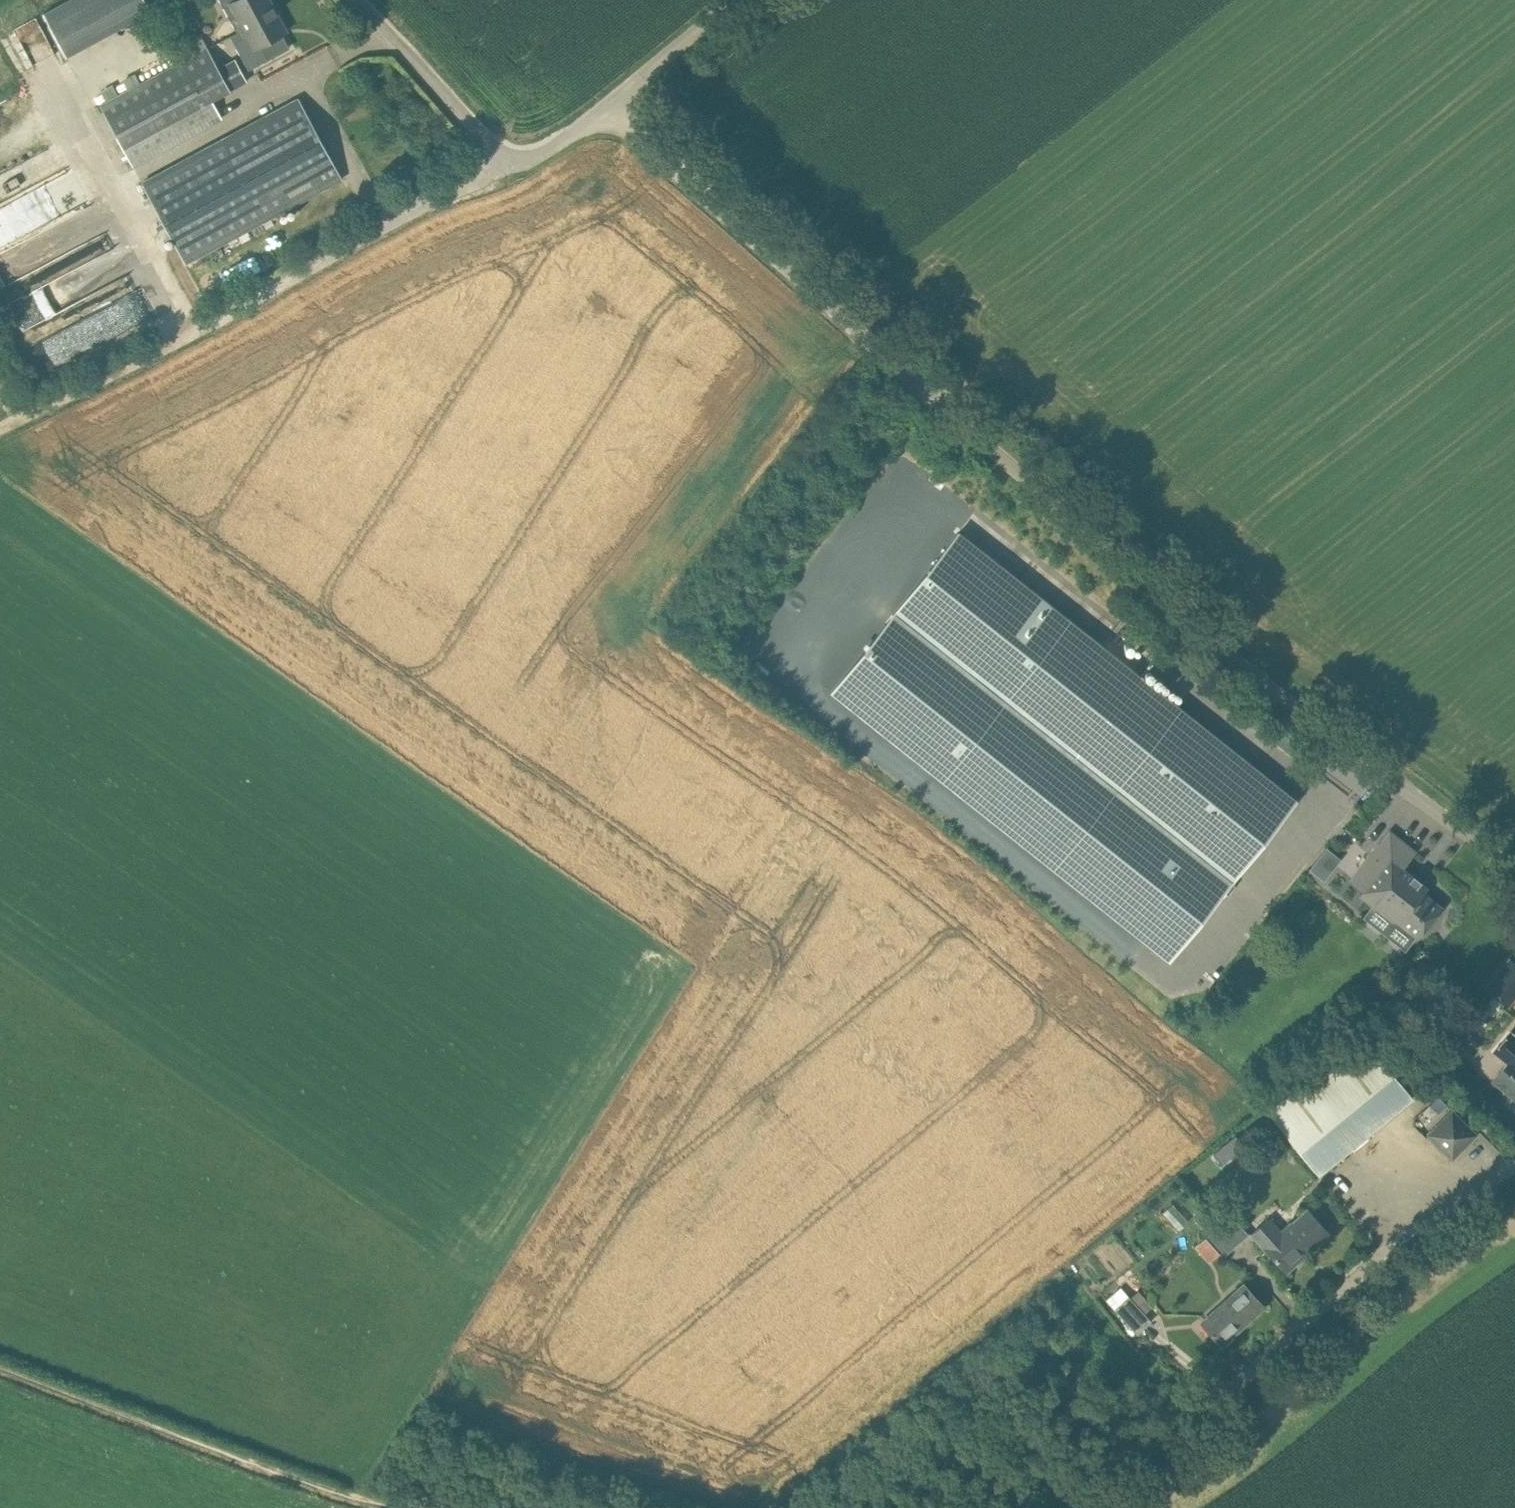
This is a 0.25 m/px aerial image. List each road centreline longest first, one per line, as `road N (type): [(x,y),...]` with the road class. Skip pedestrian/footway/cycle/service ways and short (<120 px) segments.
road 1 (unclassified): [(1514,869),(1284,699),(611,110)]
road 2 (track): [(511,157),(0,430)]
road 3 (track): [(0,1366),(388,1507)]
road 4 (unclassified): [(1218,1385),(1303,1322),(1396,1232),(1514,1163)]
road 5 (unclassified): [(611,110),(536,154),(493,150),(351,0)]
road 6 (track): [(1049,1507),(1218,1385)]
road 7 (unclassified): [(611,110),(740,0)]

